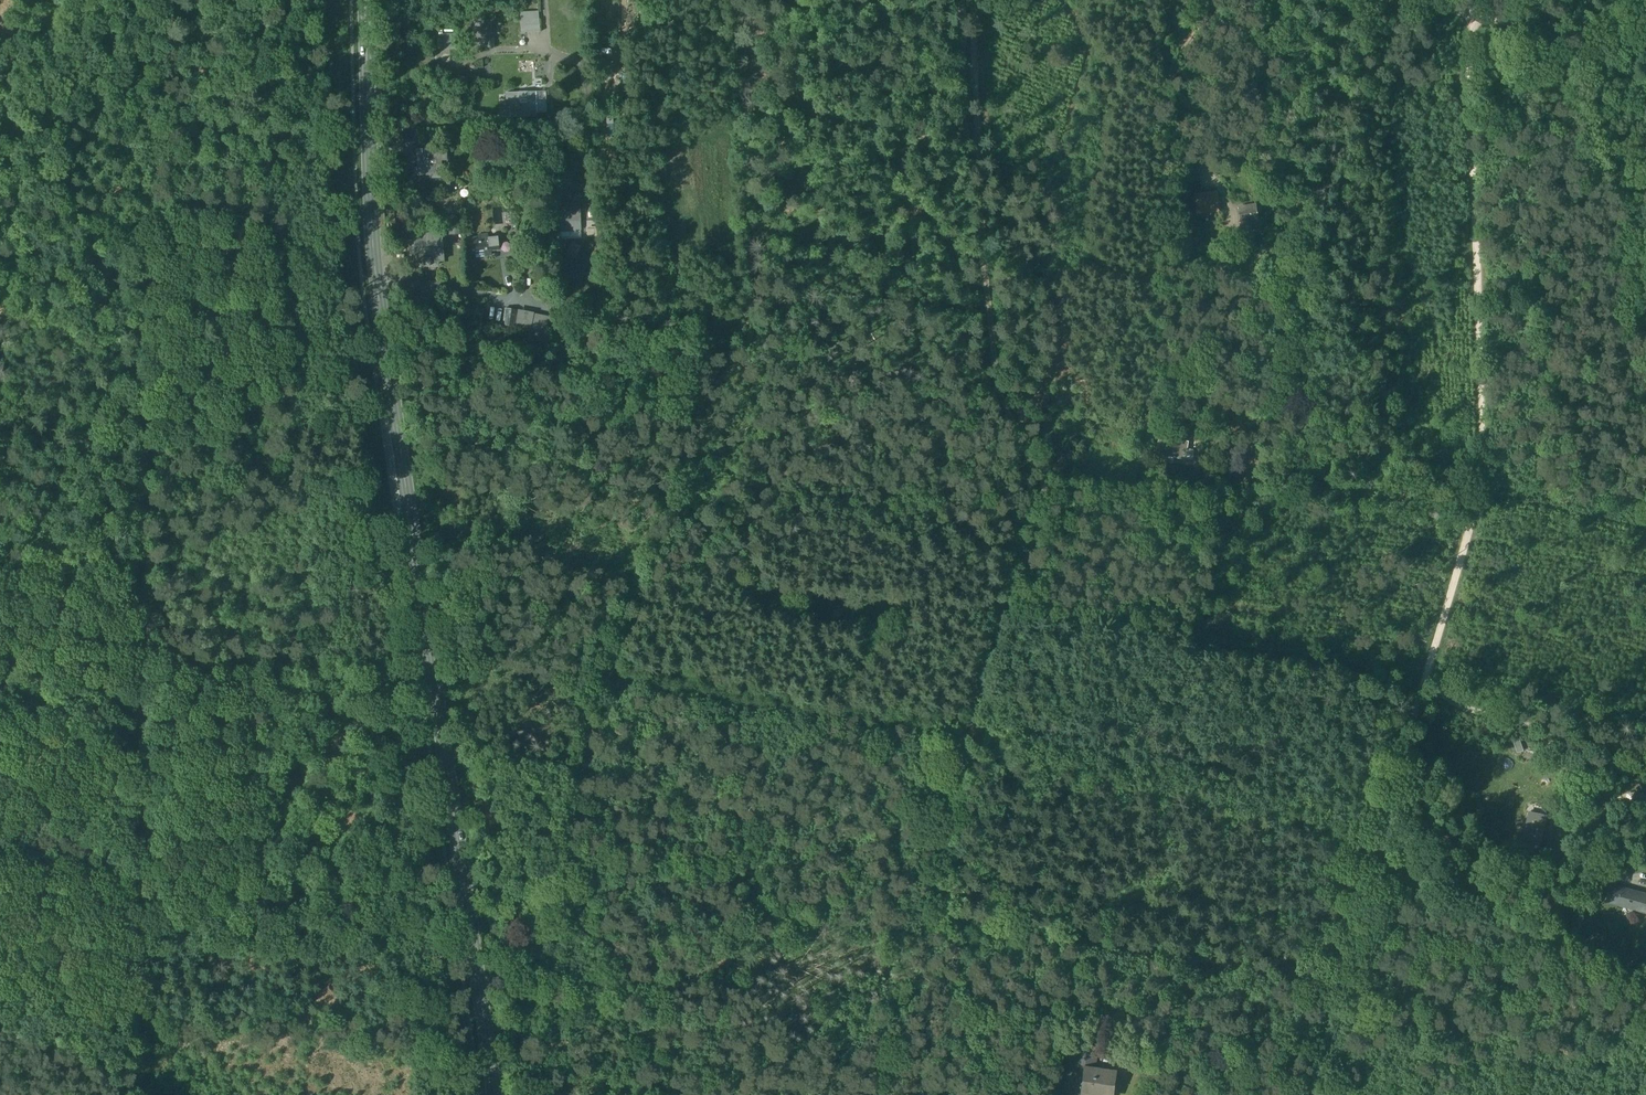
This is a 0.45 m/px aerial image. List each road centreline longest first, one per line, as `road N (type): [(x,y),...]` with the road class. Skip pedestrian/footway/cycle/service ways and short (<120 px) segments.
road 1 (secondary): [(365,0),(375,272),(496,1094)]
road 2 (track): [(134,0),(150,460),(144,1094)]
road 3 (track): [(969,733),(734,705),(605,674),(513,974),(499,1013),(484,1023)]
road 4 (track): [(976,0),(996,356),(1007,404),(1053,474),(1012,604)]
road 5 (track): [(969,733),(941,864),(938,894),(949,912),(1340,984)]
road 6 (track): [(605,674),(701,369),(702,338),(684,318),(680,261)]
road 7 (track): [(987,251),(746,234)]
road 8 (track): [(0,556),(150,610)]
road 9 (track): [(1012,604),(969,733)]

